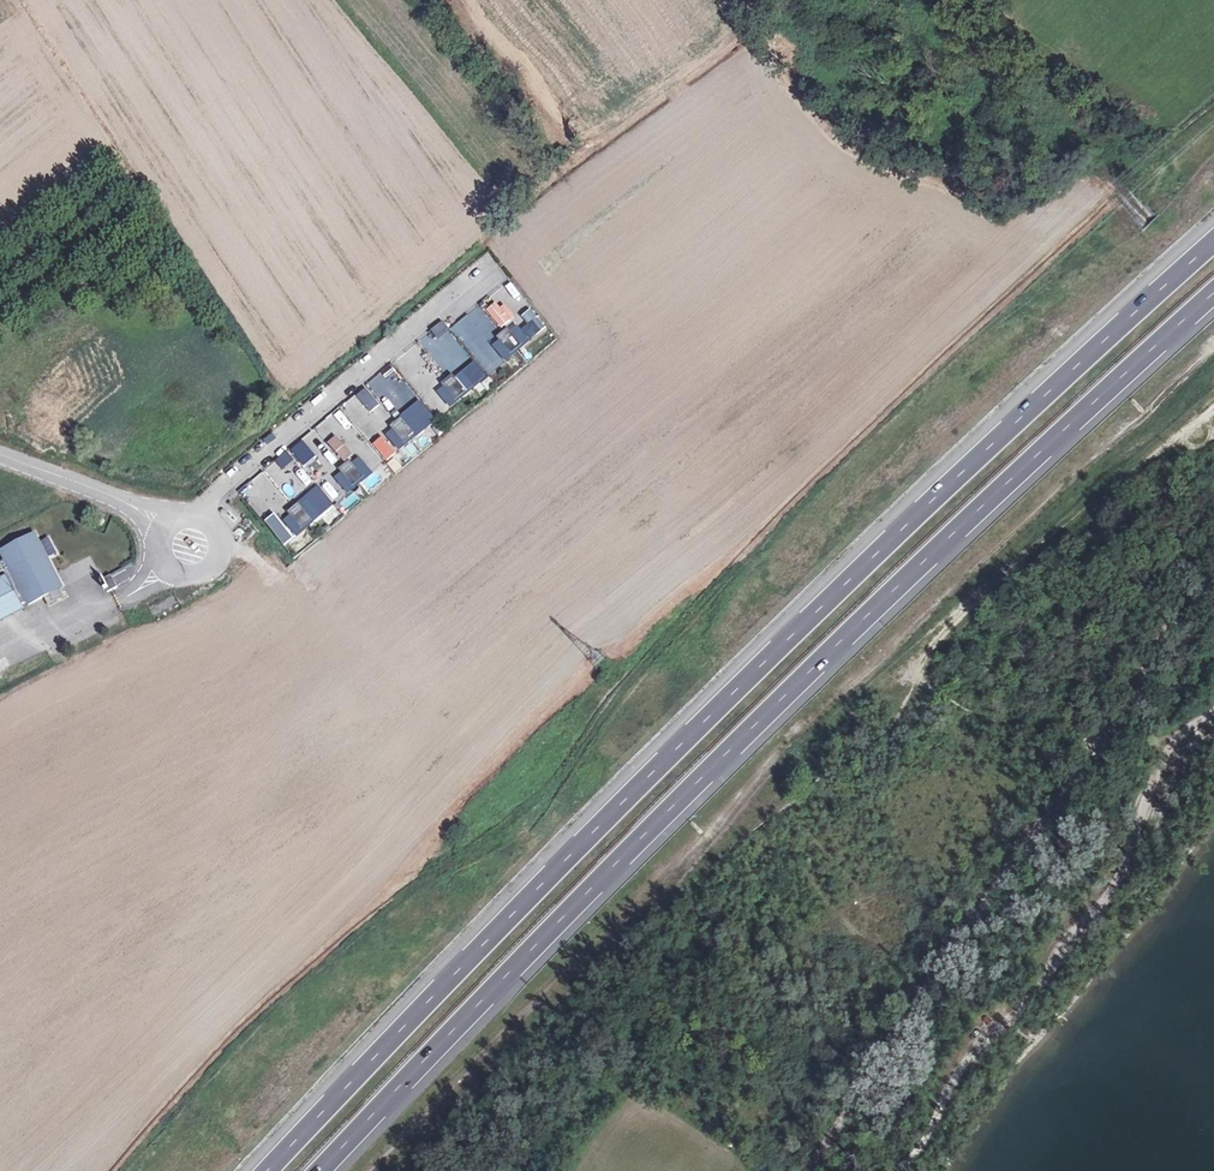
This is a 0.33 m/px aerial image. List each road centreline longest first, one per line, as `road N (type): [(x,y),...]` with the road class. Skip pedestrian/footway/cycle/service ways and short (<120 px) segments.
road 1 (motorway): [(1213,243),(858,572),(267,1170)]
road 2 (motorway): [(320,1170),(728,751),(1213,294)]
road 3 (track): [(1213,708),(1161,761),(1115,872),(1041,991),(955,1076),(901,1170)]
road 4 (track): [(1093,745),(829,1121),(808,1170)]
road 5 (residential): [(189,547),(137,508),(0,454)]
road 6 (track): [(1093,745),(1213,575)]

